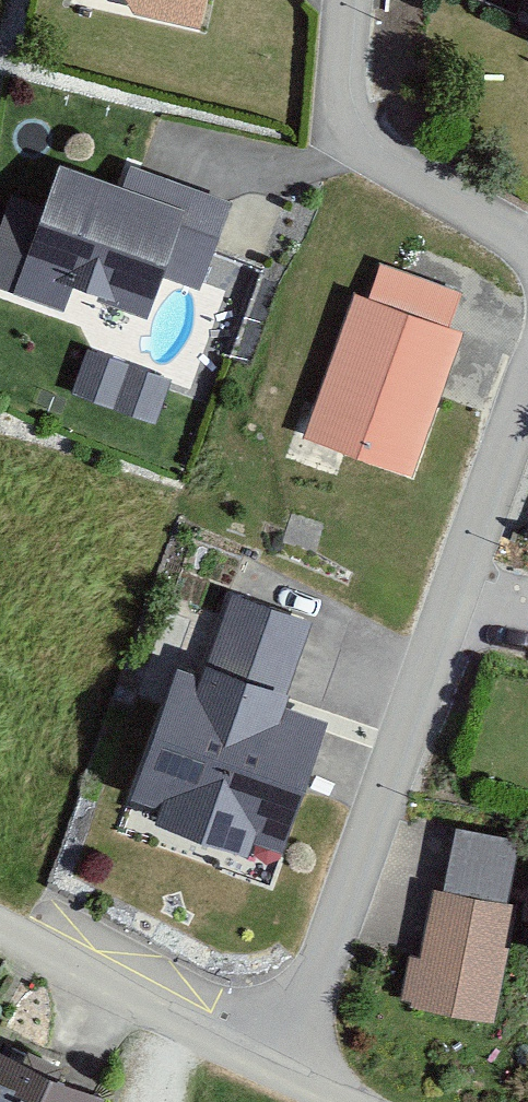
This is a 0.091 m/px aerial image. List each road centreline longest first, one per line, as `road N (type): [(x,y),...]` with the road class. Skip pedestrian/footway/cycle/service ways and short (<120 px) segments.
road 1 (residential): [(255,1051),(327,967),(527,400)]
road 2 (residential): [(0,919),(255,1051)]

